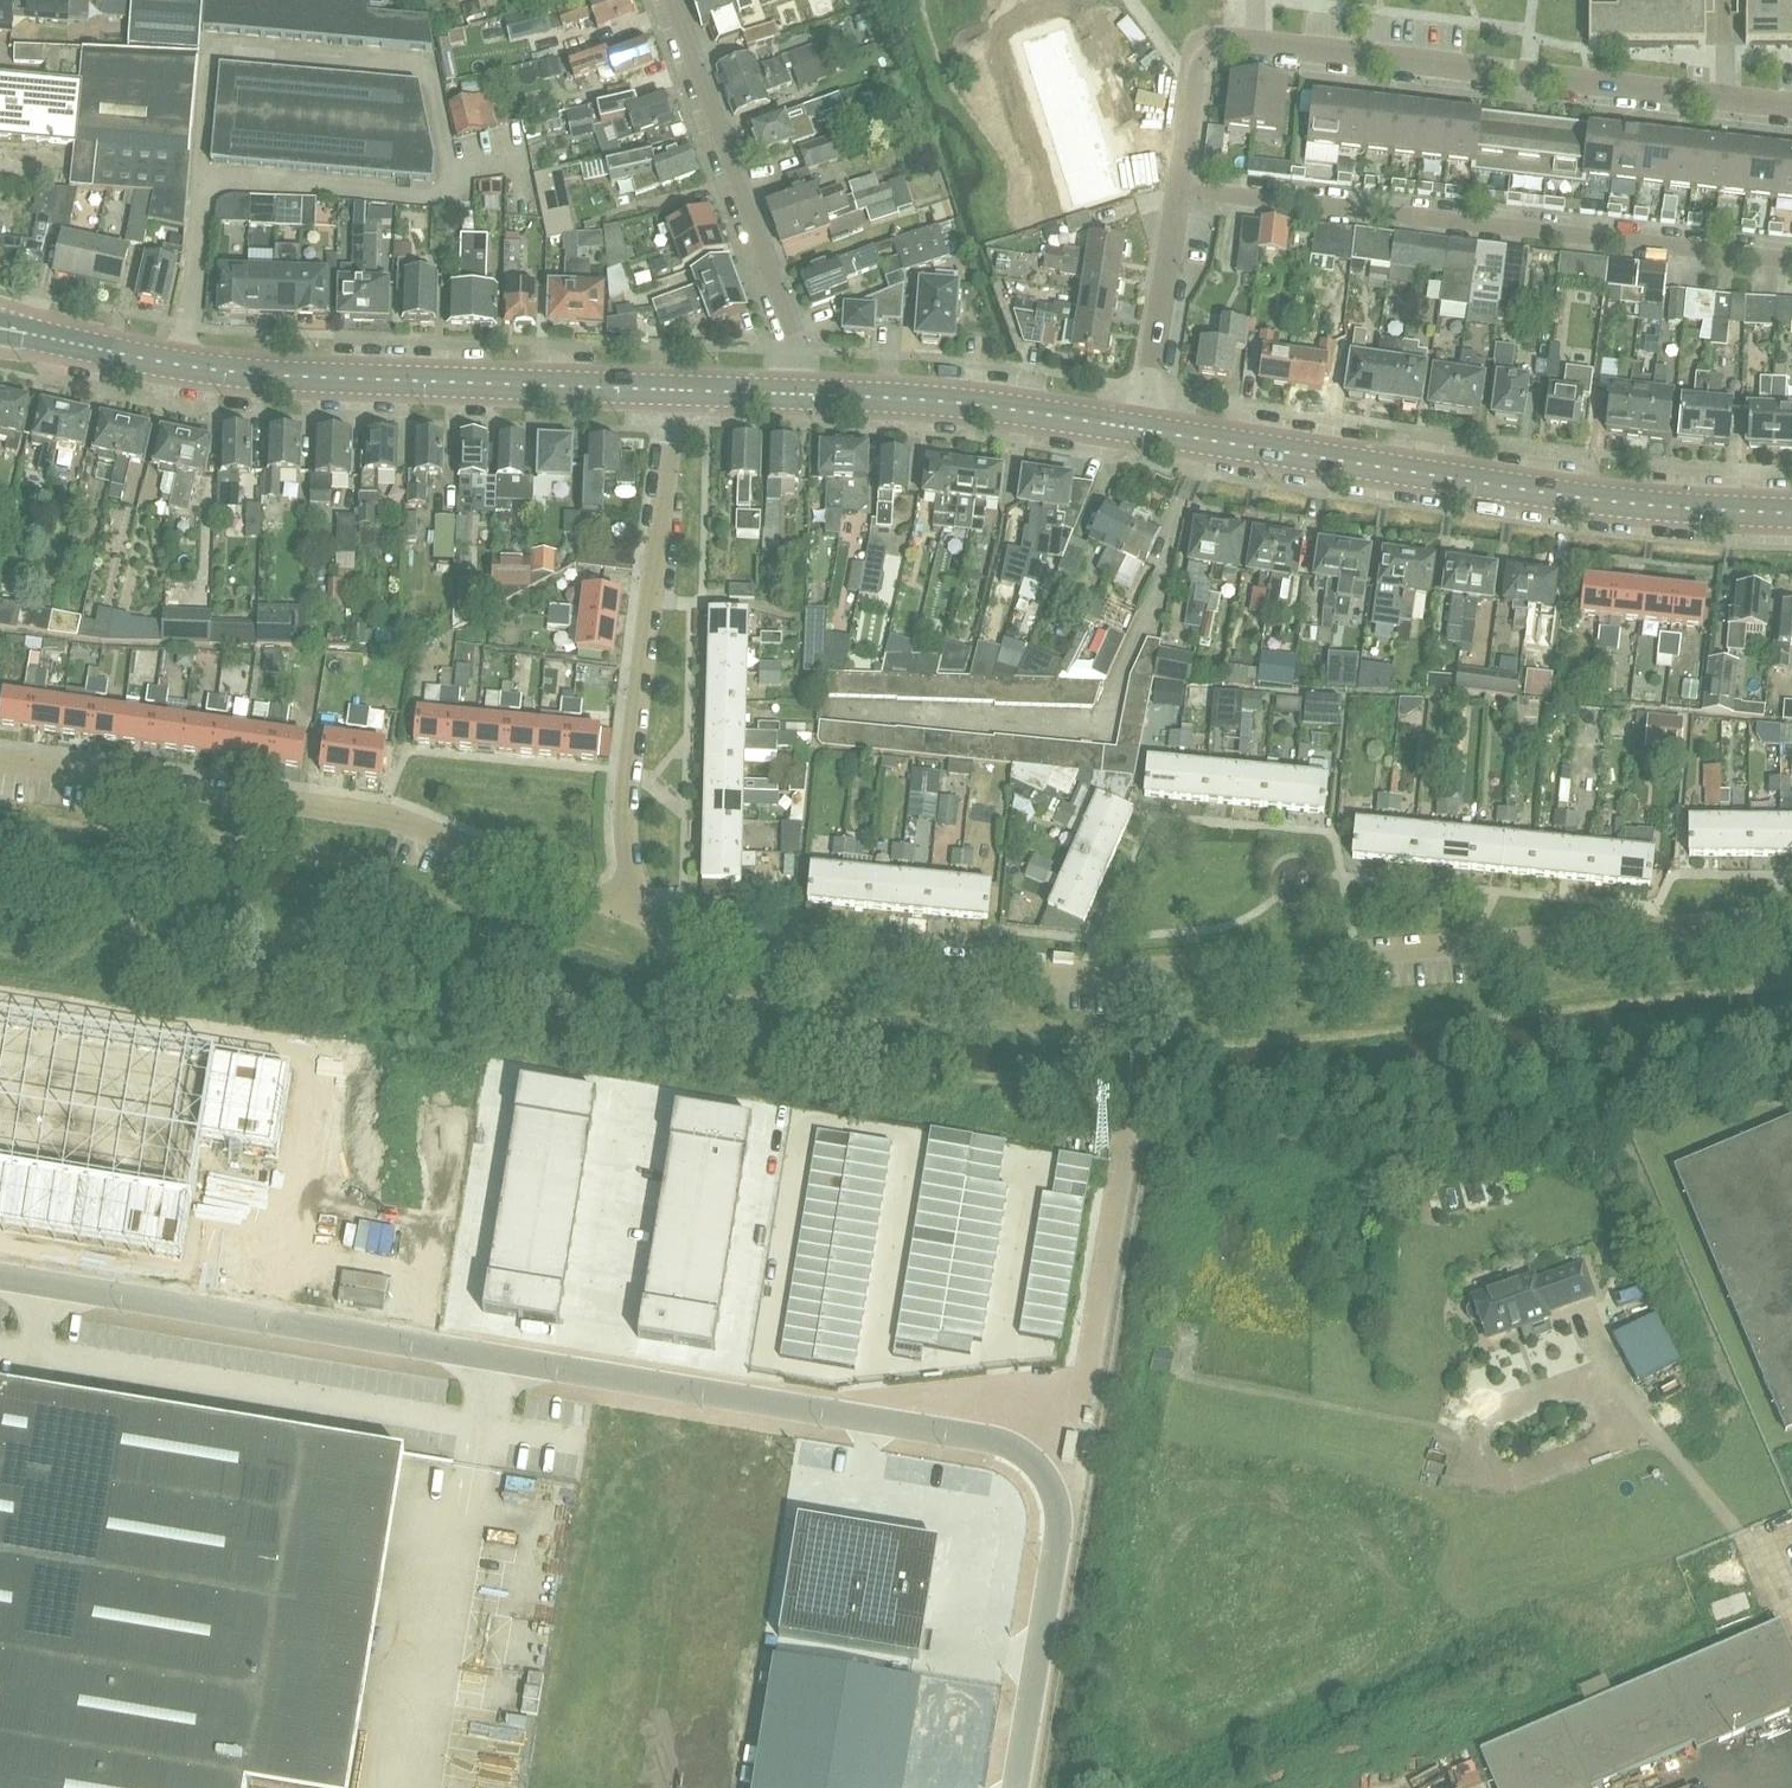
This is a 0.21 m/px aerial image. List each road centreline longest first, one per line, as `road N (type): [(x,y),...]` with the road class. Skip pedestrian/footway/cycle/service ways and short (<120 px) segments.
road 1 (unclassified): [(1016,1787),(1059,1528),(1056,1493),(1010,1445),(0,1276)]
road 2 (residential): [(629,900),(685,932),(1085,970),(1791,921)]
road 3 (primary): [(677,391),(310,377),(179,364),(0,327)]
road 4 (primary): [(1791,512),(1578,496),(1144,429)]
road 5 (residential): [(629,900),(585,891),(383,814),(0,756)]
road 6 (residential): [(1178,186),(1791,256)]
road 7 (residential): [(1207,40),(1727,97)]
road 8 (residential): [(629,900),(629,771),(677,391)]
road 9 (residential): [(669,0),(787,331),(794,393)]
road 10 (primary): [(1144,429),(956,401),(794,393)]
road 11 (residential): [(1144,429),(1178,186)]
road 12 (residential): [(1207,40),(1195,55),(1178,186)]

